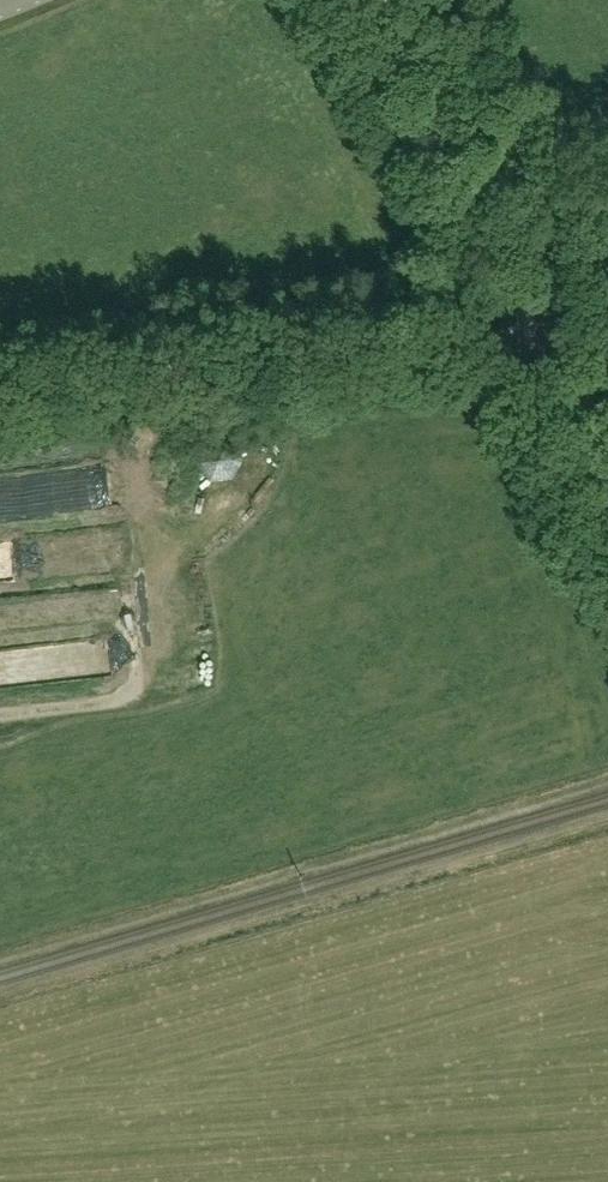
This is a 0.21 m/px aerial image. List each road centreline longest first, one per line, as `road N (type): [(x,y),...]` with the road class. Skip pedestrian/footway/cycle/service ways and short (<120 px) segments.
road 1 (unclassified): [(607,454),(381,0)]

